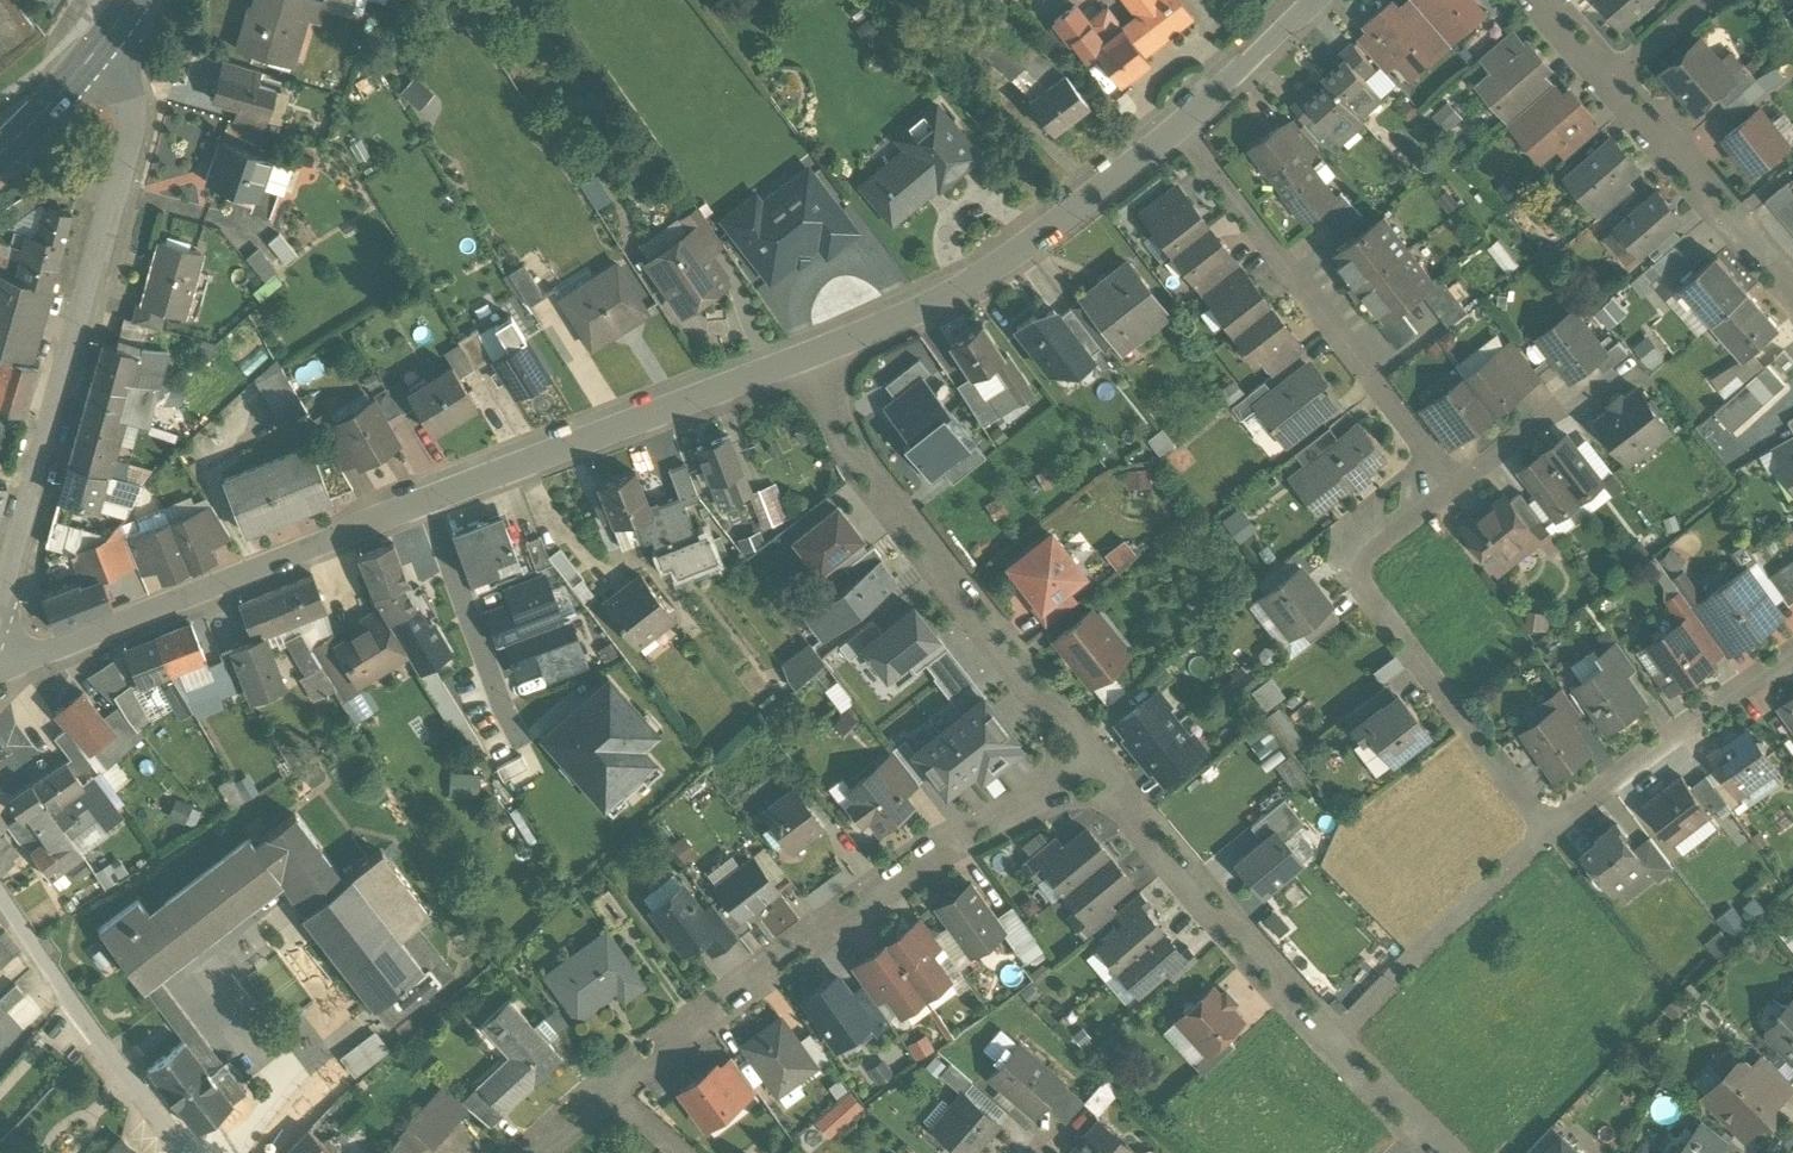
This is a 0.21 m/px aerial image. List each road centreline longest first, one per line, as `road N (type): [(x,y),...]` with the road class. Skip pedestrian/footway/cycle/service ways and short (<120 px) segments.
road 1 (residential): [(819,350),(48,652),(0,643)]
road 2 (residential): [(94,53),(134,126),(132,160),(0,615)]
road 3 (residential): [(613,1087),(849,903),(1099,769)]
road 4 (residential): [(819,350),(856,444),(1099,769)]
road 5 (residential): [(1545,834),(1339,554),(1443,481)]
road 6 (residential): [(1443,481),(1178,126)]
road 7 (residential): [(1178,126),(991,266),(819,350)]
road 8 (residential): [(1099,769),(1333,1038)]
road 9 (residential): [(187,1152),(0,896)]
road 10 (residential): [(1545,834),(1792,649)]
road 11 (residential): [(1333,1038),(1545,834)]
road 12 (residential): [(1608,77),(1792,286)]
road 13 (residential): [(1310,0),(1178,126)]
road 14 (residential): [(1333,1038),(1450,1152)]
road 15 (residential): [(1443,481),(1566,392)]
road 16 (primary): [(0,154),(94,53)]
road 17 (residential): [(1608,77),(1704,0)]

